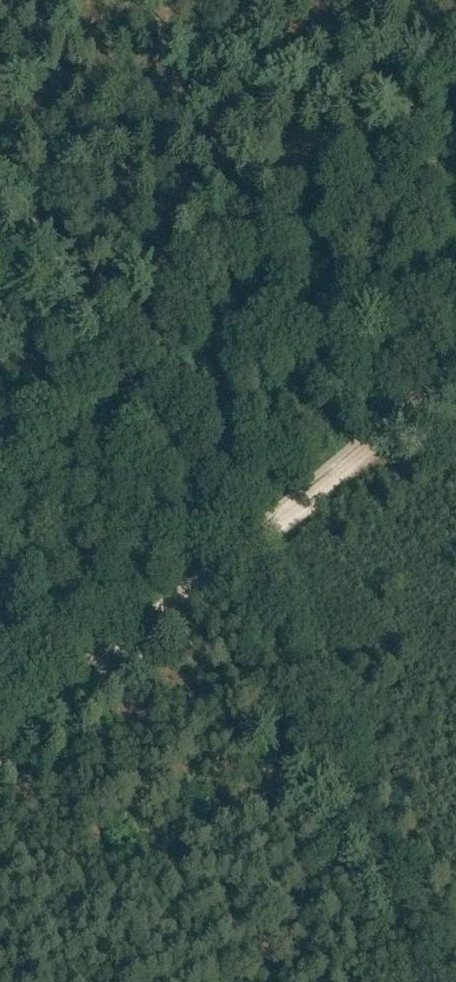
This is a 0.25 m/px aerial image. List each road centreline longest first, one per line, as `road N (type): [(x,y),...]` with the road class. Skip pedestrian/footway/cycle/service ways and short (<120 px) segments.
road 1 (track): [(429,981),(238,555)]
road 2 (track): [(28,217),(231,545)]
road 3 (track): [(22,734),(238,555)]
road 4 (track): [(238,555),(455,379)]

